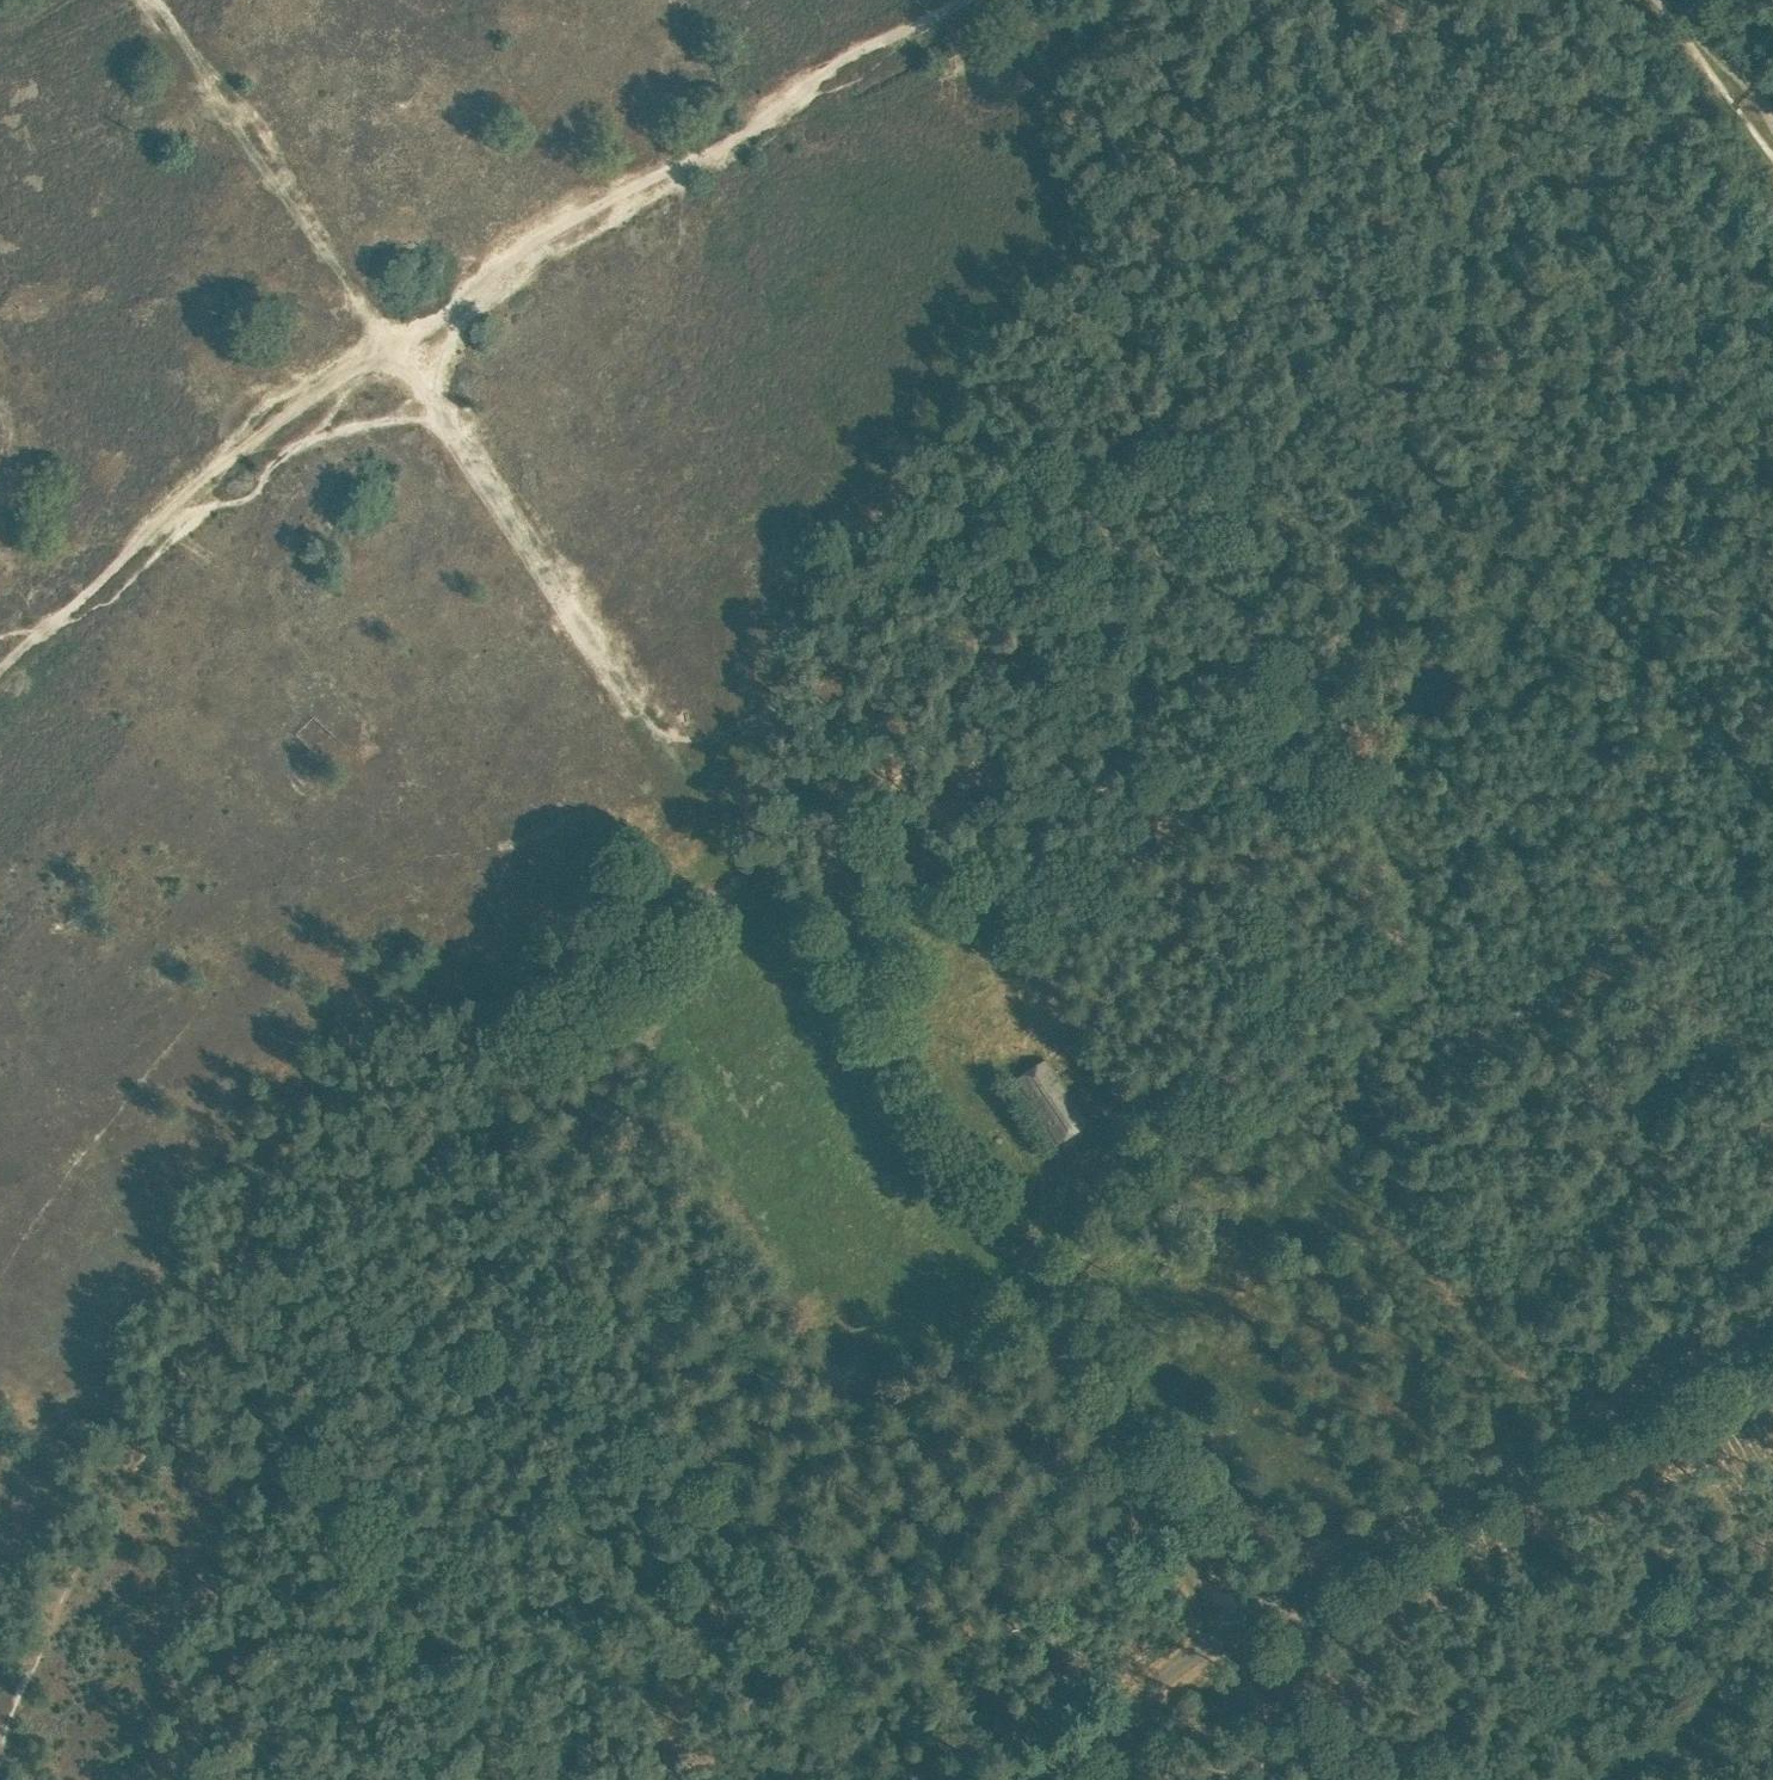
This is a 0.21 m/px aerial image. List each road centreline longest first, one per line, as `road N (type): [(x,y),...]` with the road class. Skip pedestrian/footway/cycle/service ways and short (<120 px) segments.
road 1 (track): [(1724,88),(853,592)]
road 2 (track): [(1032,1316),(1233,1630)]
road 3 (track): [(1686,0),(1772,120)]

